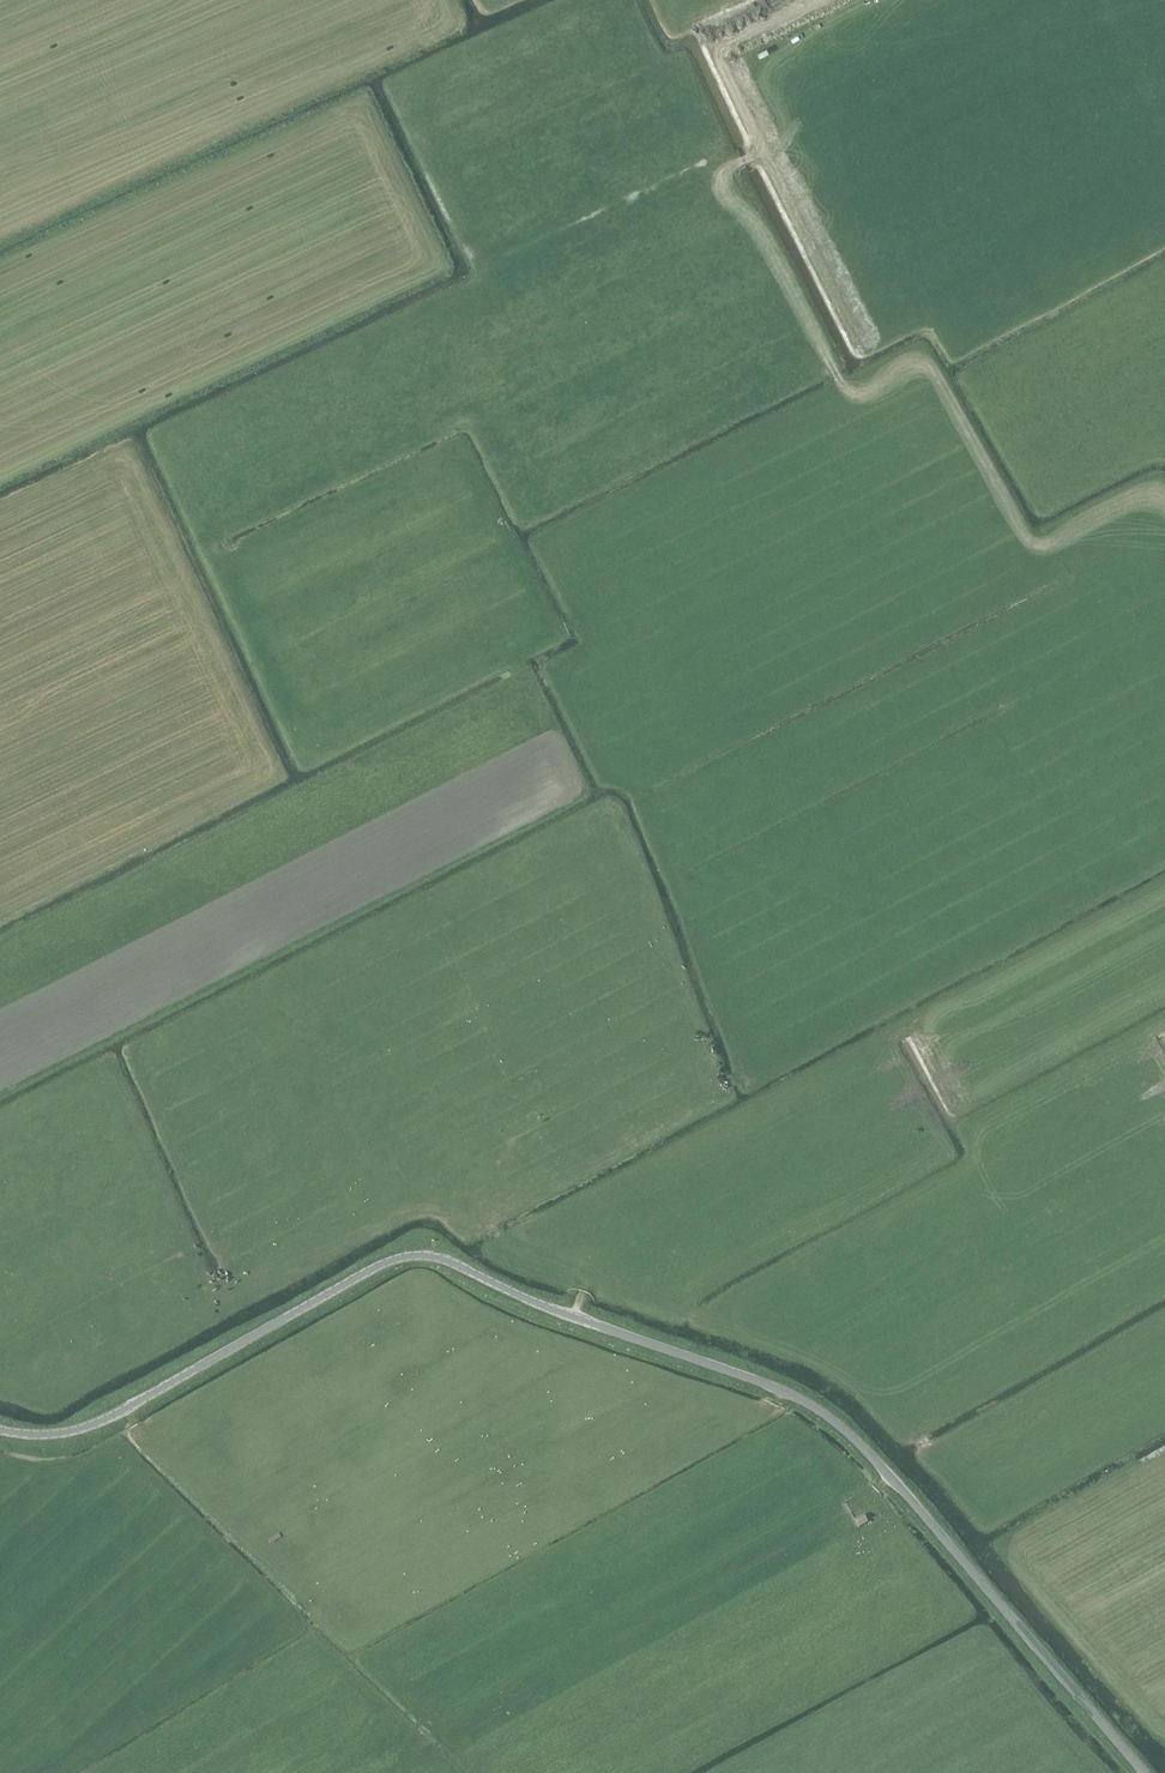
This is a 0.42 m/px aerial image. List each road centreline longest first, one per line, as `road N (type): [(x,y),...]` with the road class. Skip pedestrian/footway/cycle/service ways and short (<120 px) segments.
road 1 (unclassified): [(1145,1772),(835,1422),(804,1400),(576,1318),(443,1259),(394,1259),(107,1419),(46,1435),(0,1430)]

